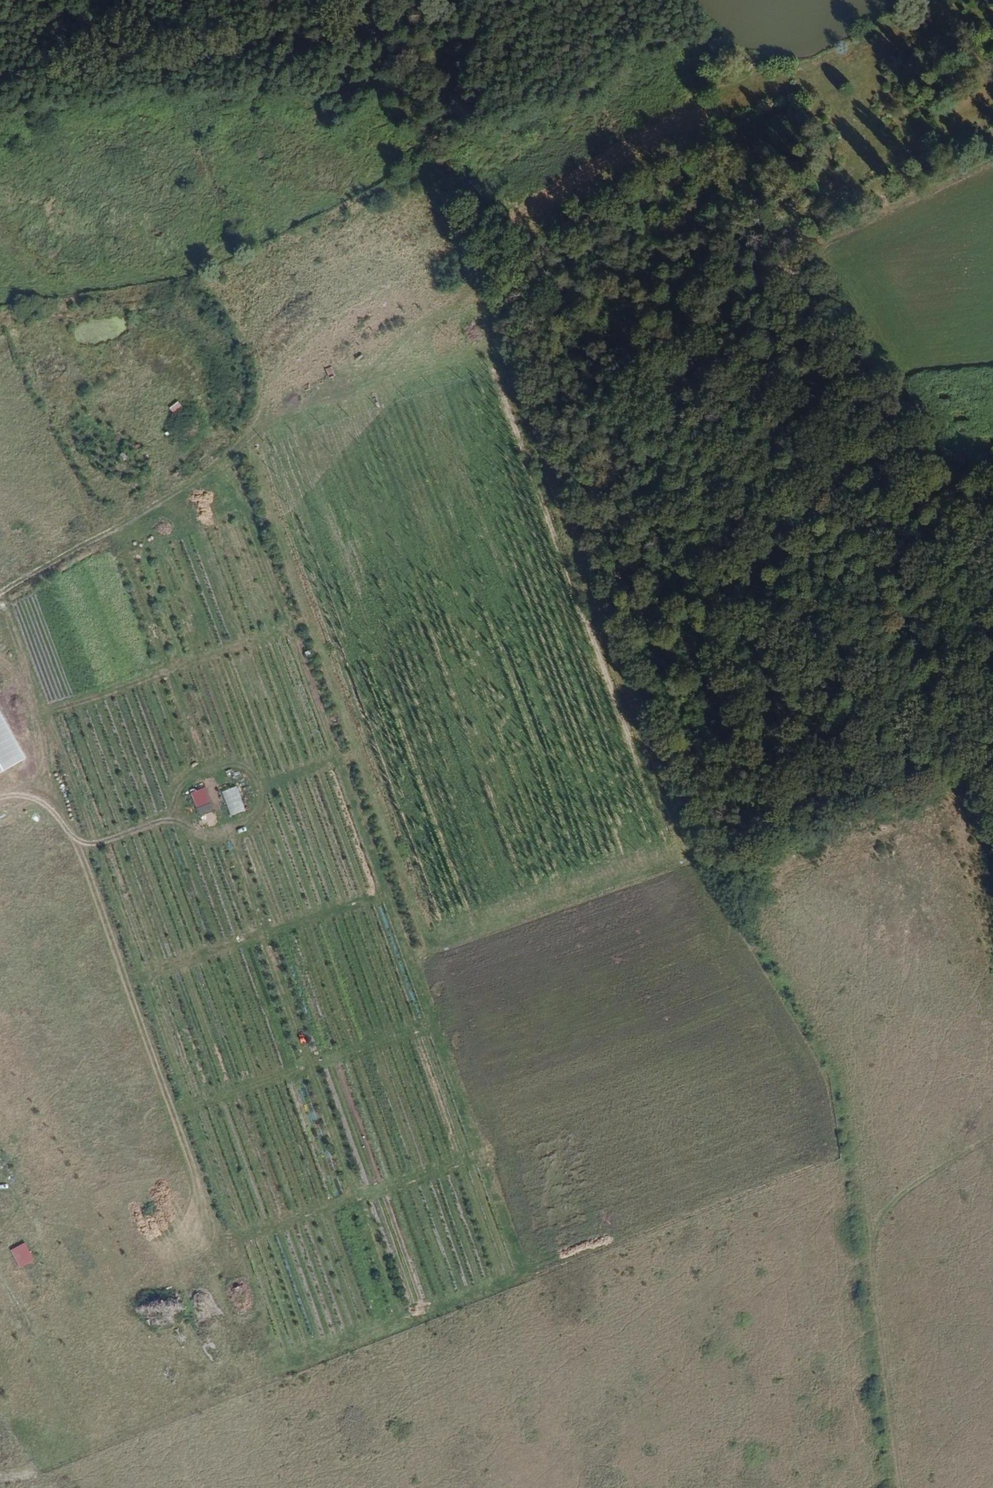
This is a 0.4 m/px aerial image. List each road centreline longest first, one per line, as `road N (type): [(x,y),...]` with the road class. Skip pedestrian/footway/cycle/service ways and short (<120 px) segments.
road 1 (track): [(0,587),(469,287)]

